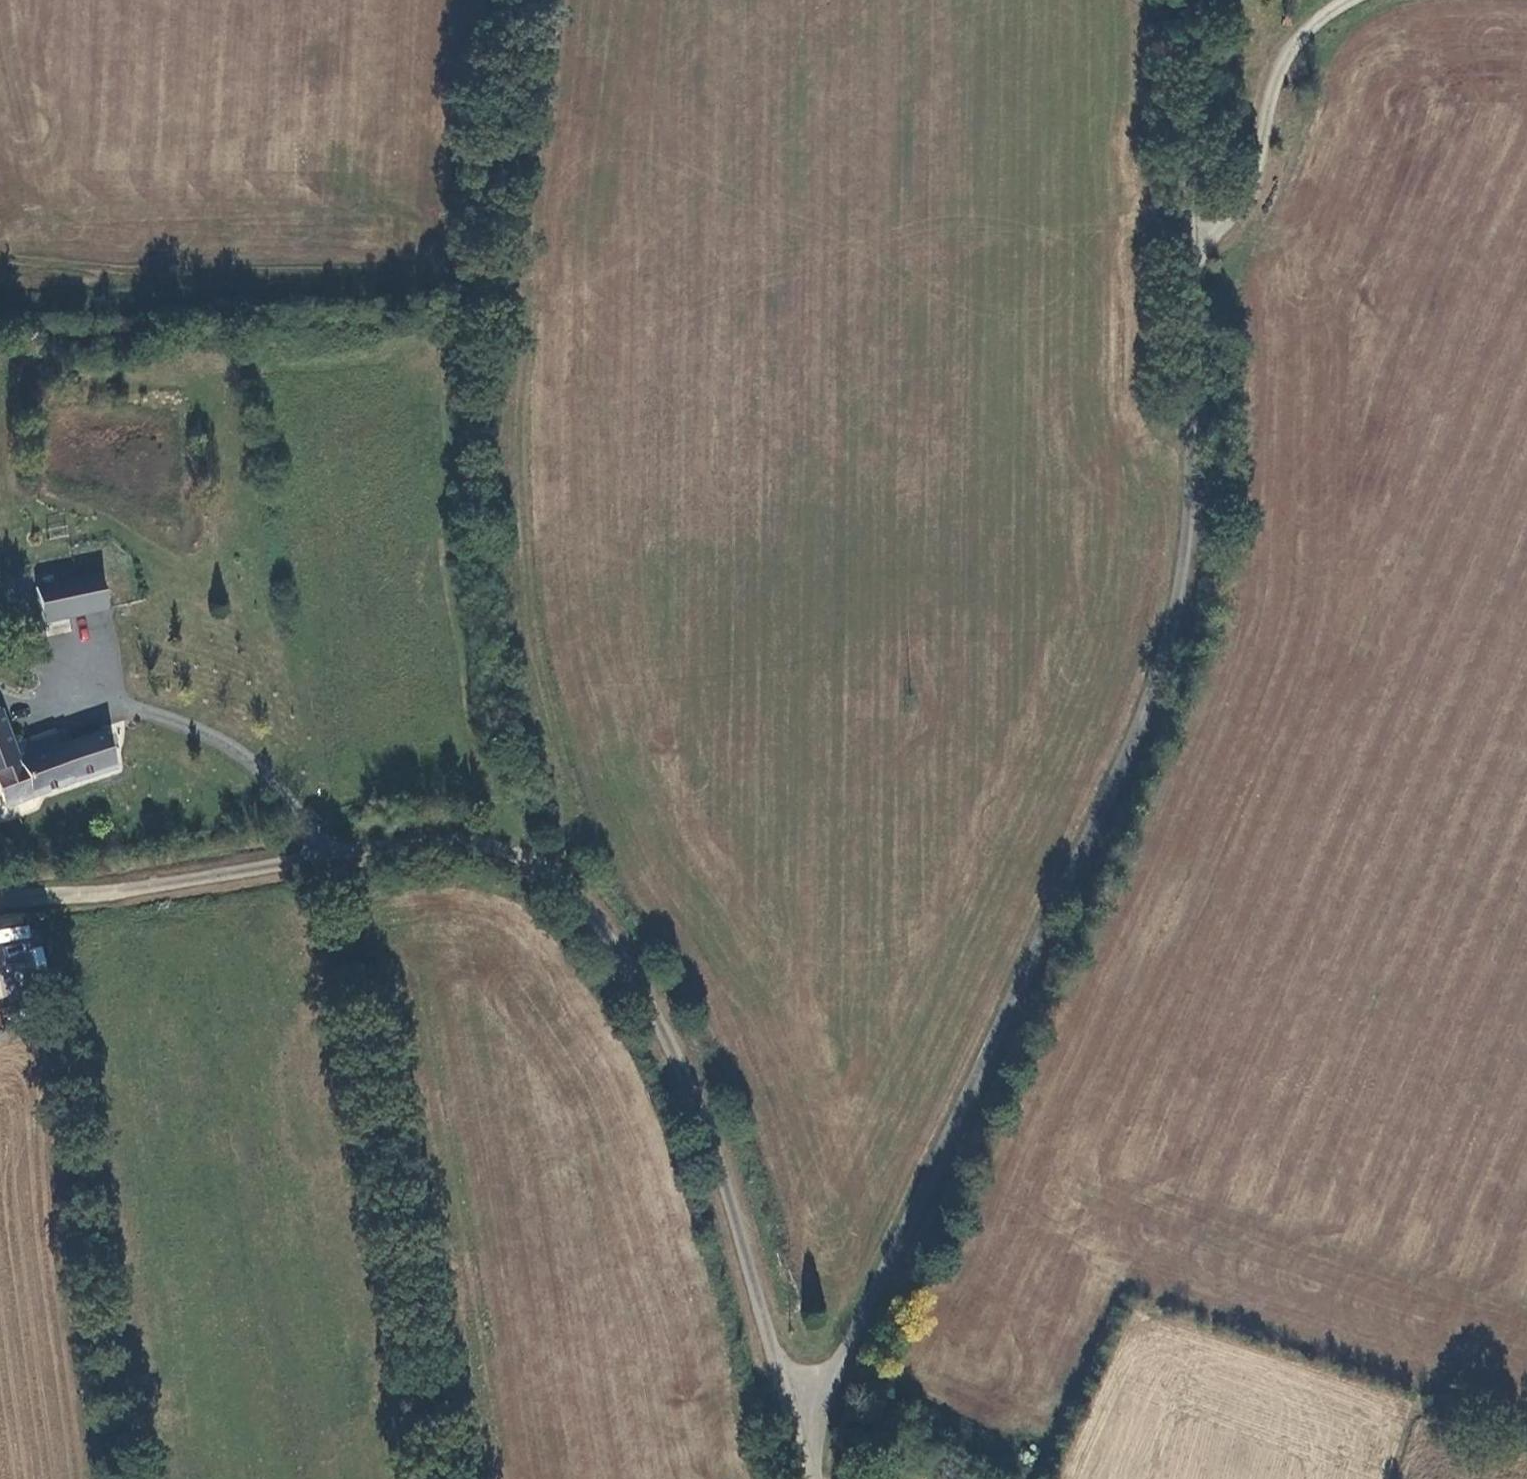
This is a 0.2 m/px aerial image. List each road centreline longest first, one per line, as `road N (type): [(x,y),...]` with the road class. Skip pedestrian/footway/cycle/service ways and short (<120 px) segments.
road 1 (unclassified): [(803,1422),(1063,909),(1185,629),(1191,0)]
road 2 (unclassified): [(803,1422),(713,1143),(625,960),(560,871),(499,841),(450,832),(323,853)]

